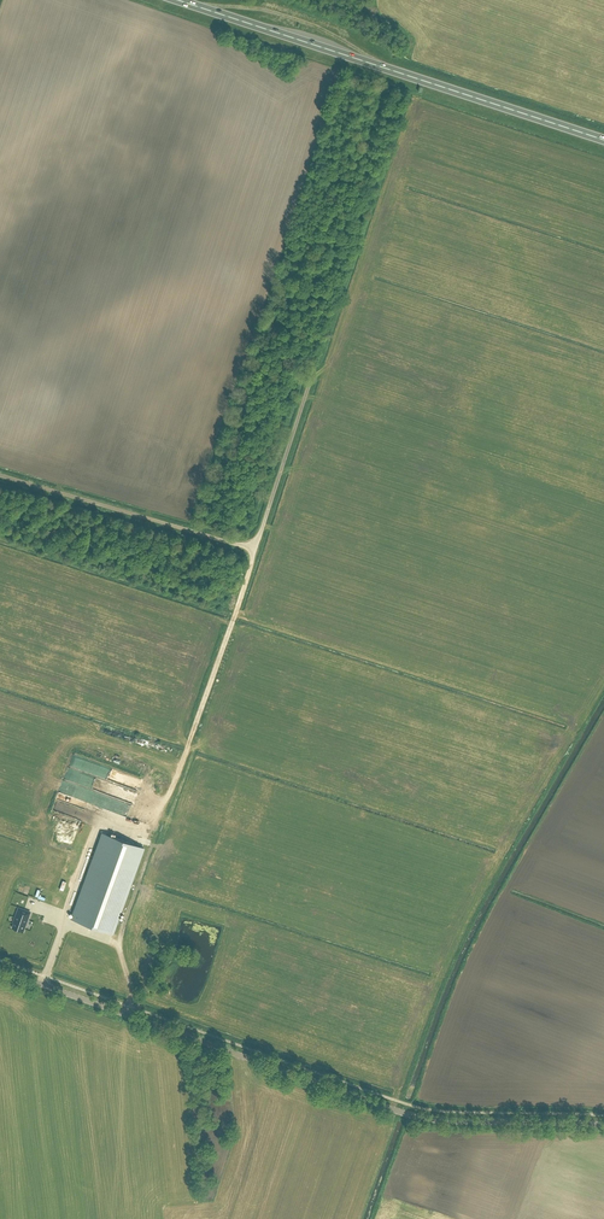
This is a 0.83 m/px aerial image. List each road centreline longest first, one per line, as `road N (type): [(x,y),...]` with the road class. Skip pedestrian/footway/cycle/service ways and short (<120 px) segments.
road 1 (unclassified): [(0,475),(256,549),(313,377)]
road 2 (trunk): [(603,140),(178,0)]
road 3 (tertiary): [(408,1114),(0,969)]
road 4 (track): [(256,549),(180,768)]
road 5 (tertiary): [(408,1114),(603,1124)]

